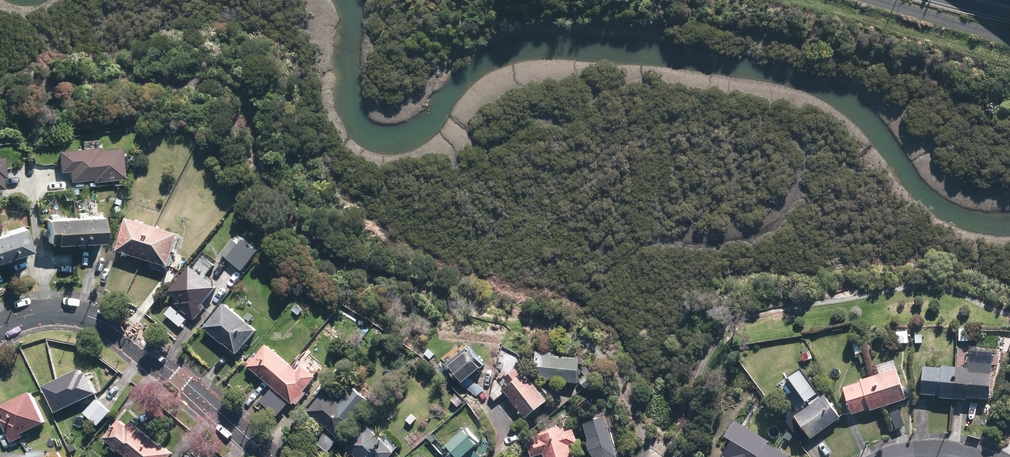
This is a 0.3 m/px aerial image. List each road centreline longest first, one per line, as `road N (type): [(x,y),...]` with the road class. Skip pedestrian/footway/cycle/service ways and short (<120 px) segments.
road 1 (residential): [(0,328),(39,313),(96,318),(270,456)]

